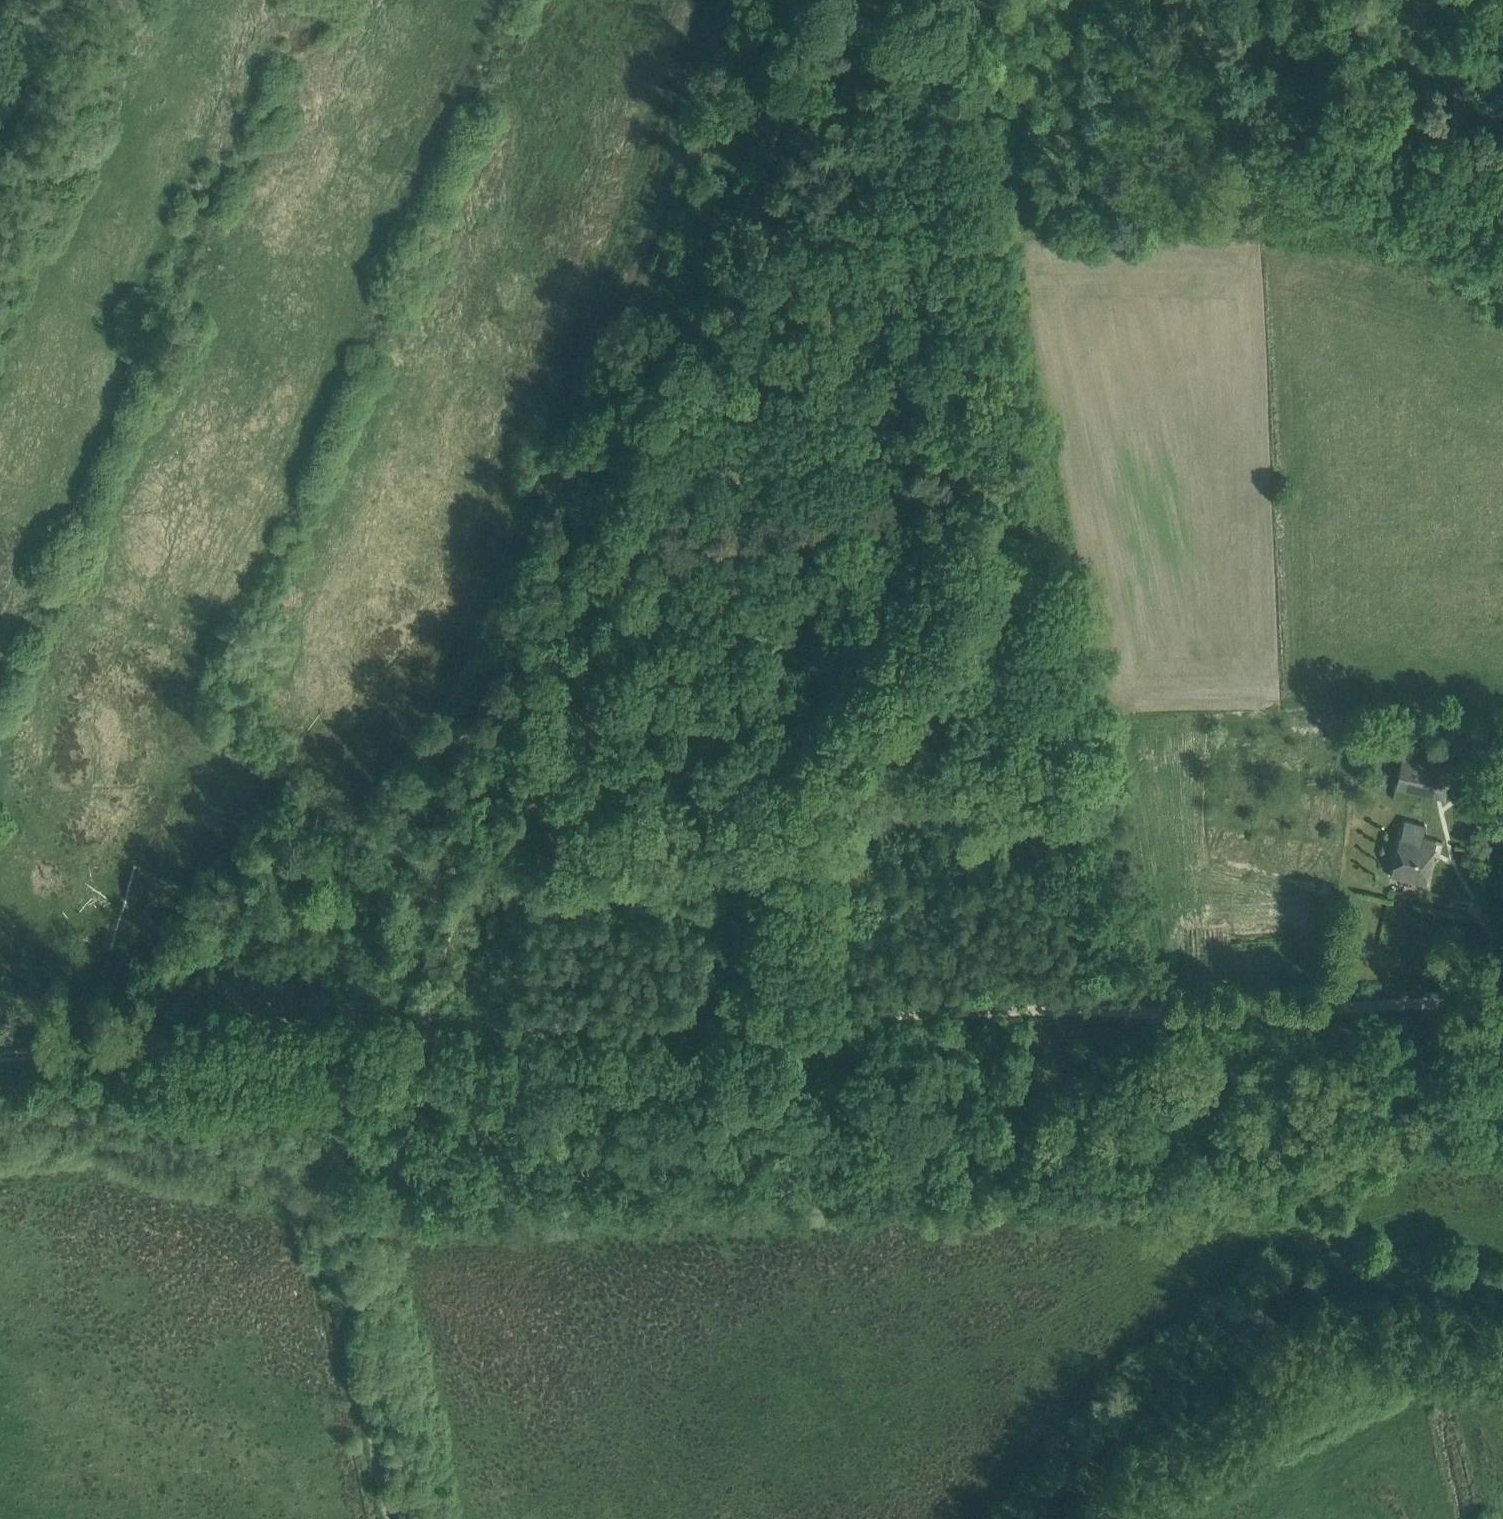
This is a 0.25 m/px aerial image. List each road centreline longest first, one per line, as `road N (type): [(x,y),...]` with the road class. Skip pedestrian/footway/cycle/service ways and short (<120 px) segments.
road 1 (track): [(1502,999),(443,1029),(0,1052)]

